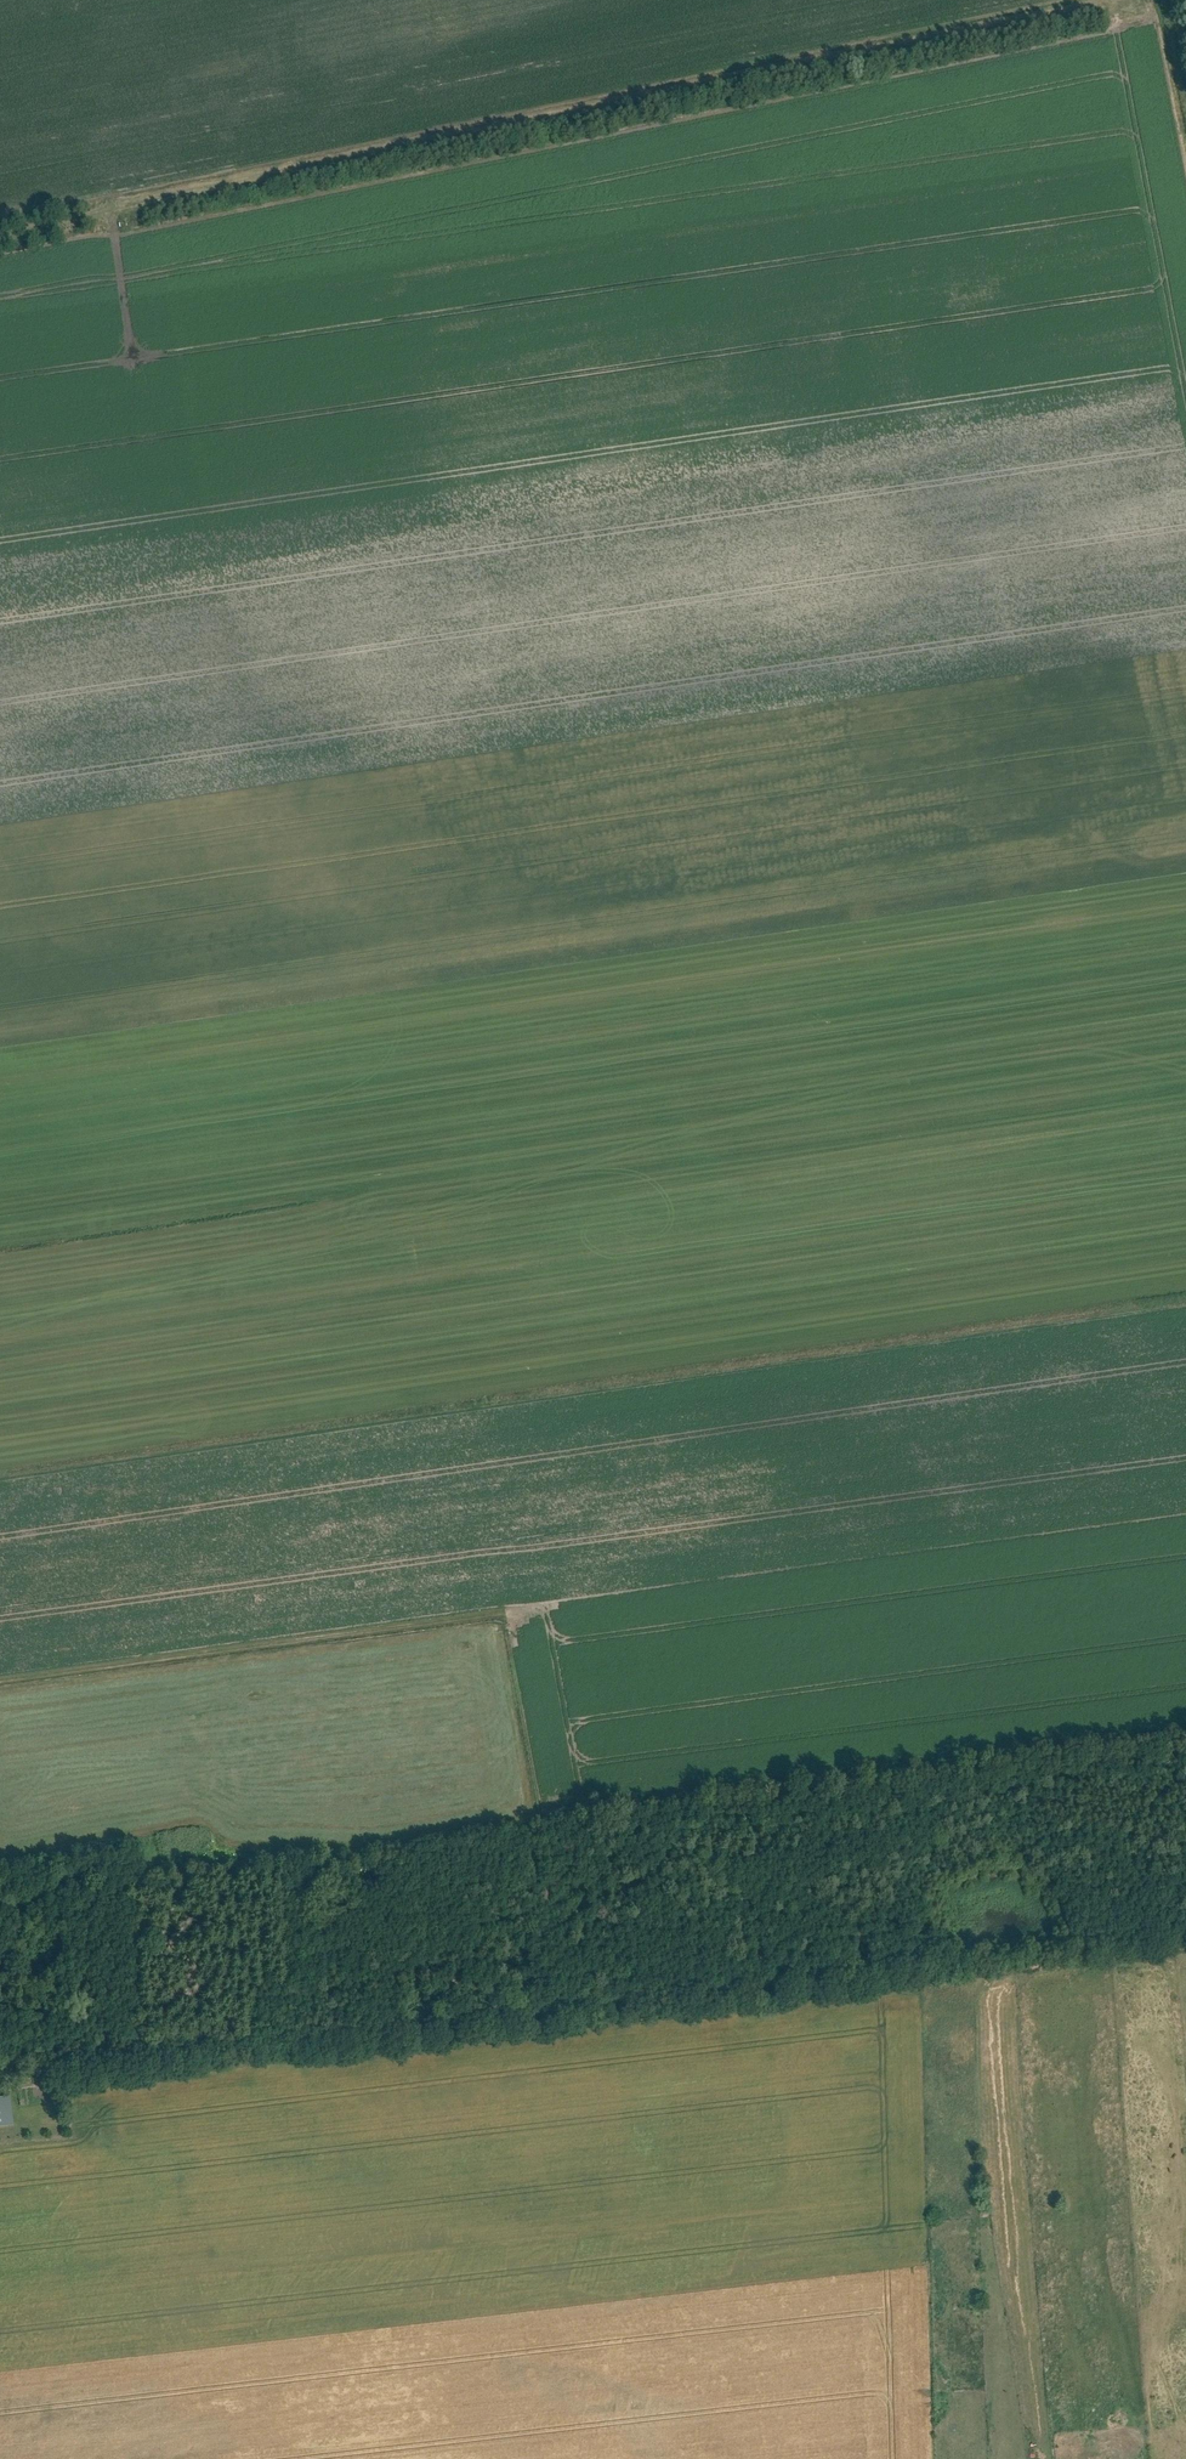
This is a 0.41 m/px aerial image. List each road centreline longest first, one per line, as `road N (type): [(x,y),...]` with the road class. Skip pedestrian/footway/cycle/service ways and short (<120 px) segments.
road 1 (track): [(1131,0),(0,232)]

